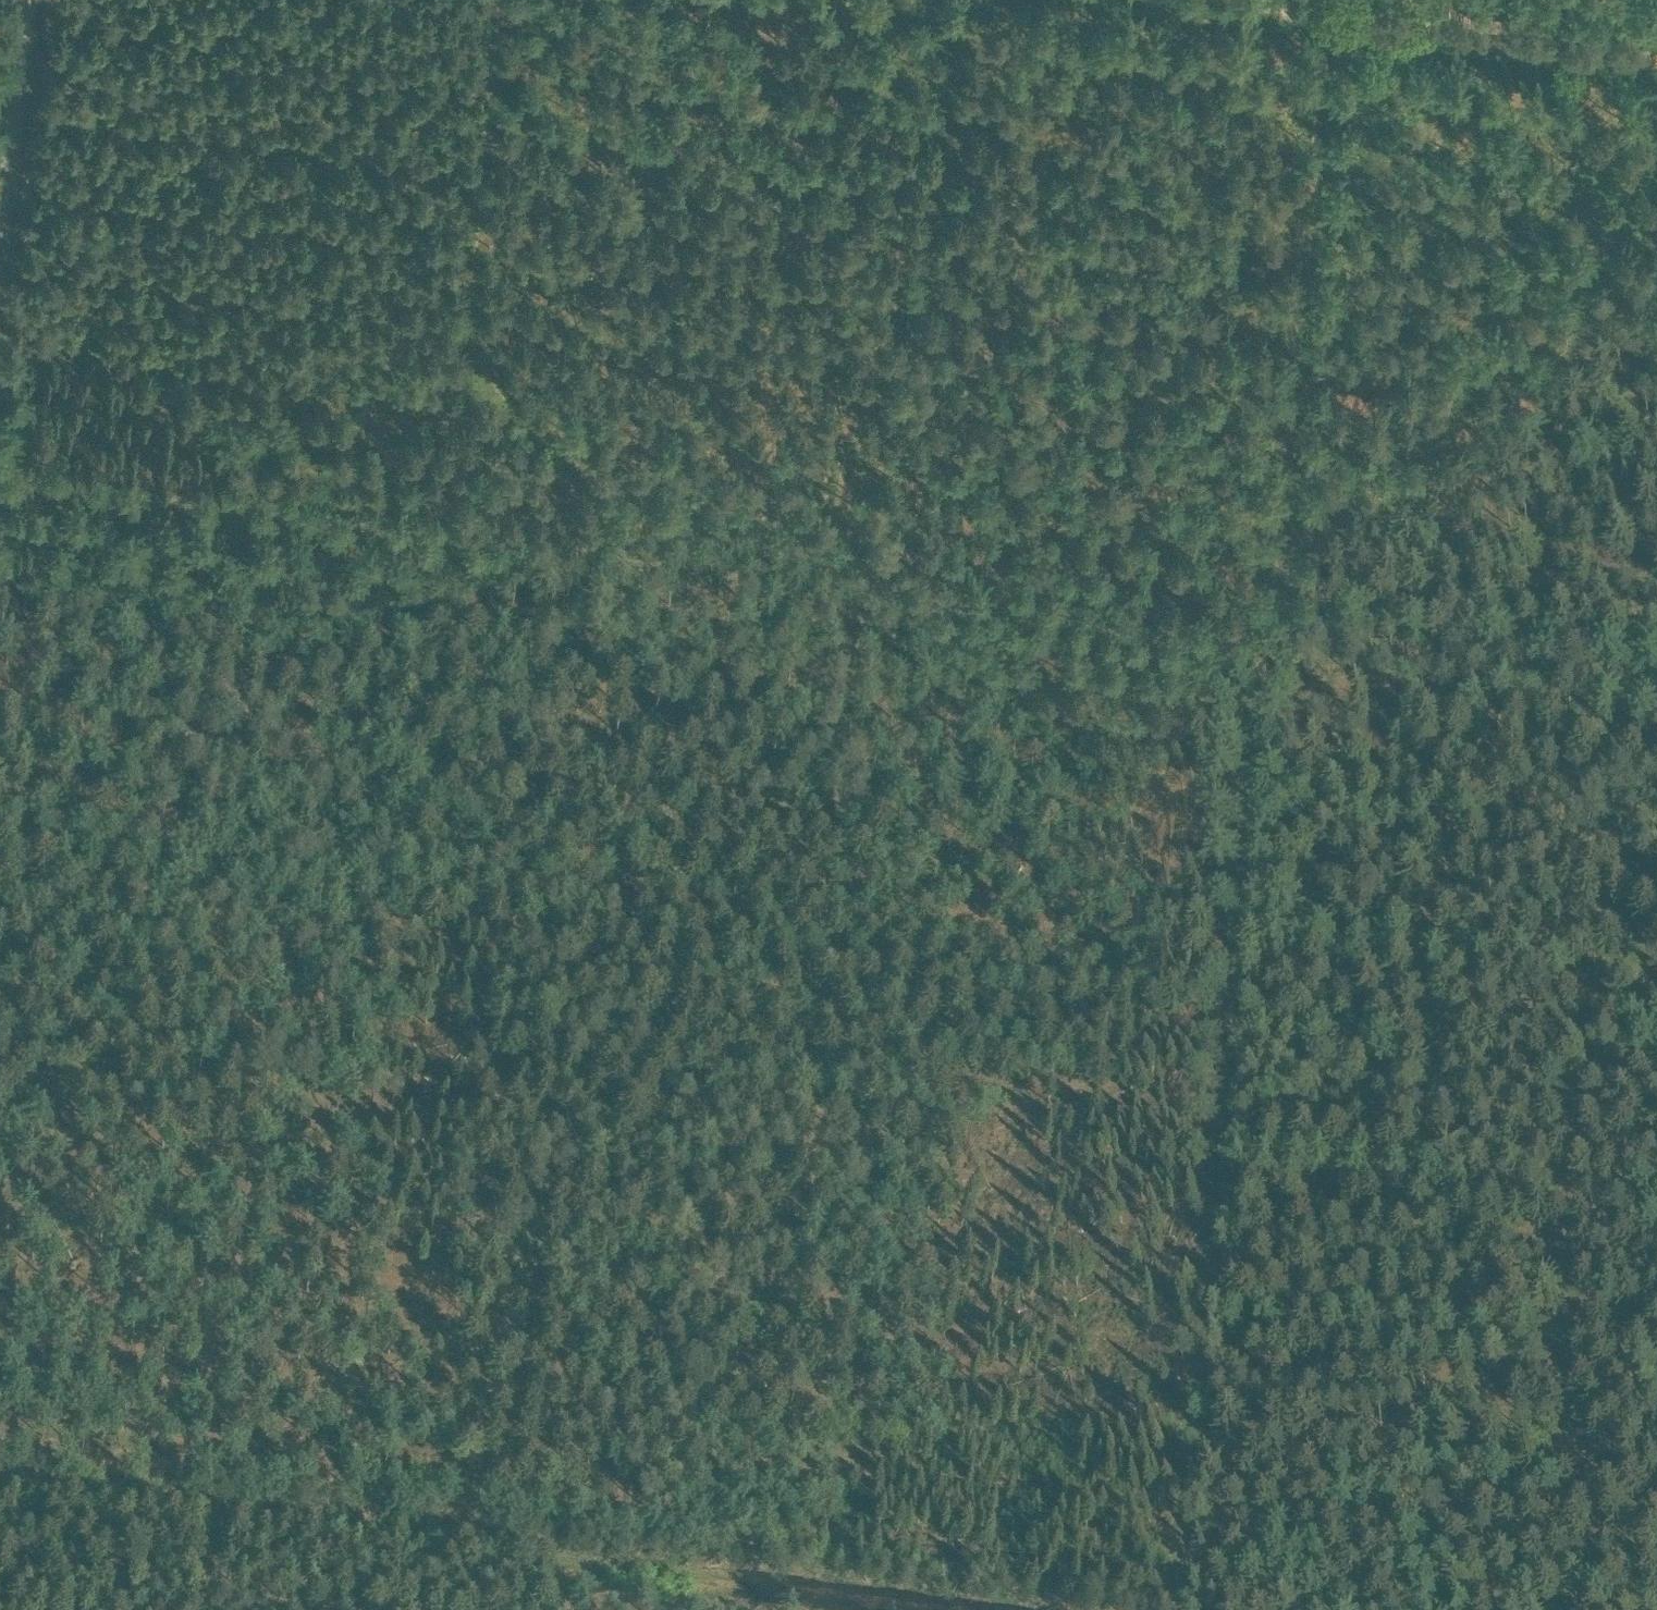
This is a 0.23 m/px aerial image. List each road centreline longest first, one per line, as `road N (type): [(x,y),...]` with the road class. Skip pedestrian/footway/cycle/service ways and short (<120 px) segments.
road 1 (track): [(1234,0),(1656,57)]
road 2 (track): [(0,250),(32,0)]

